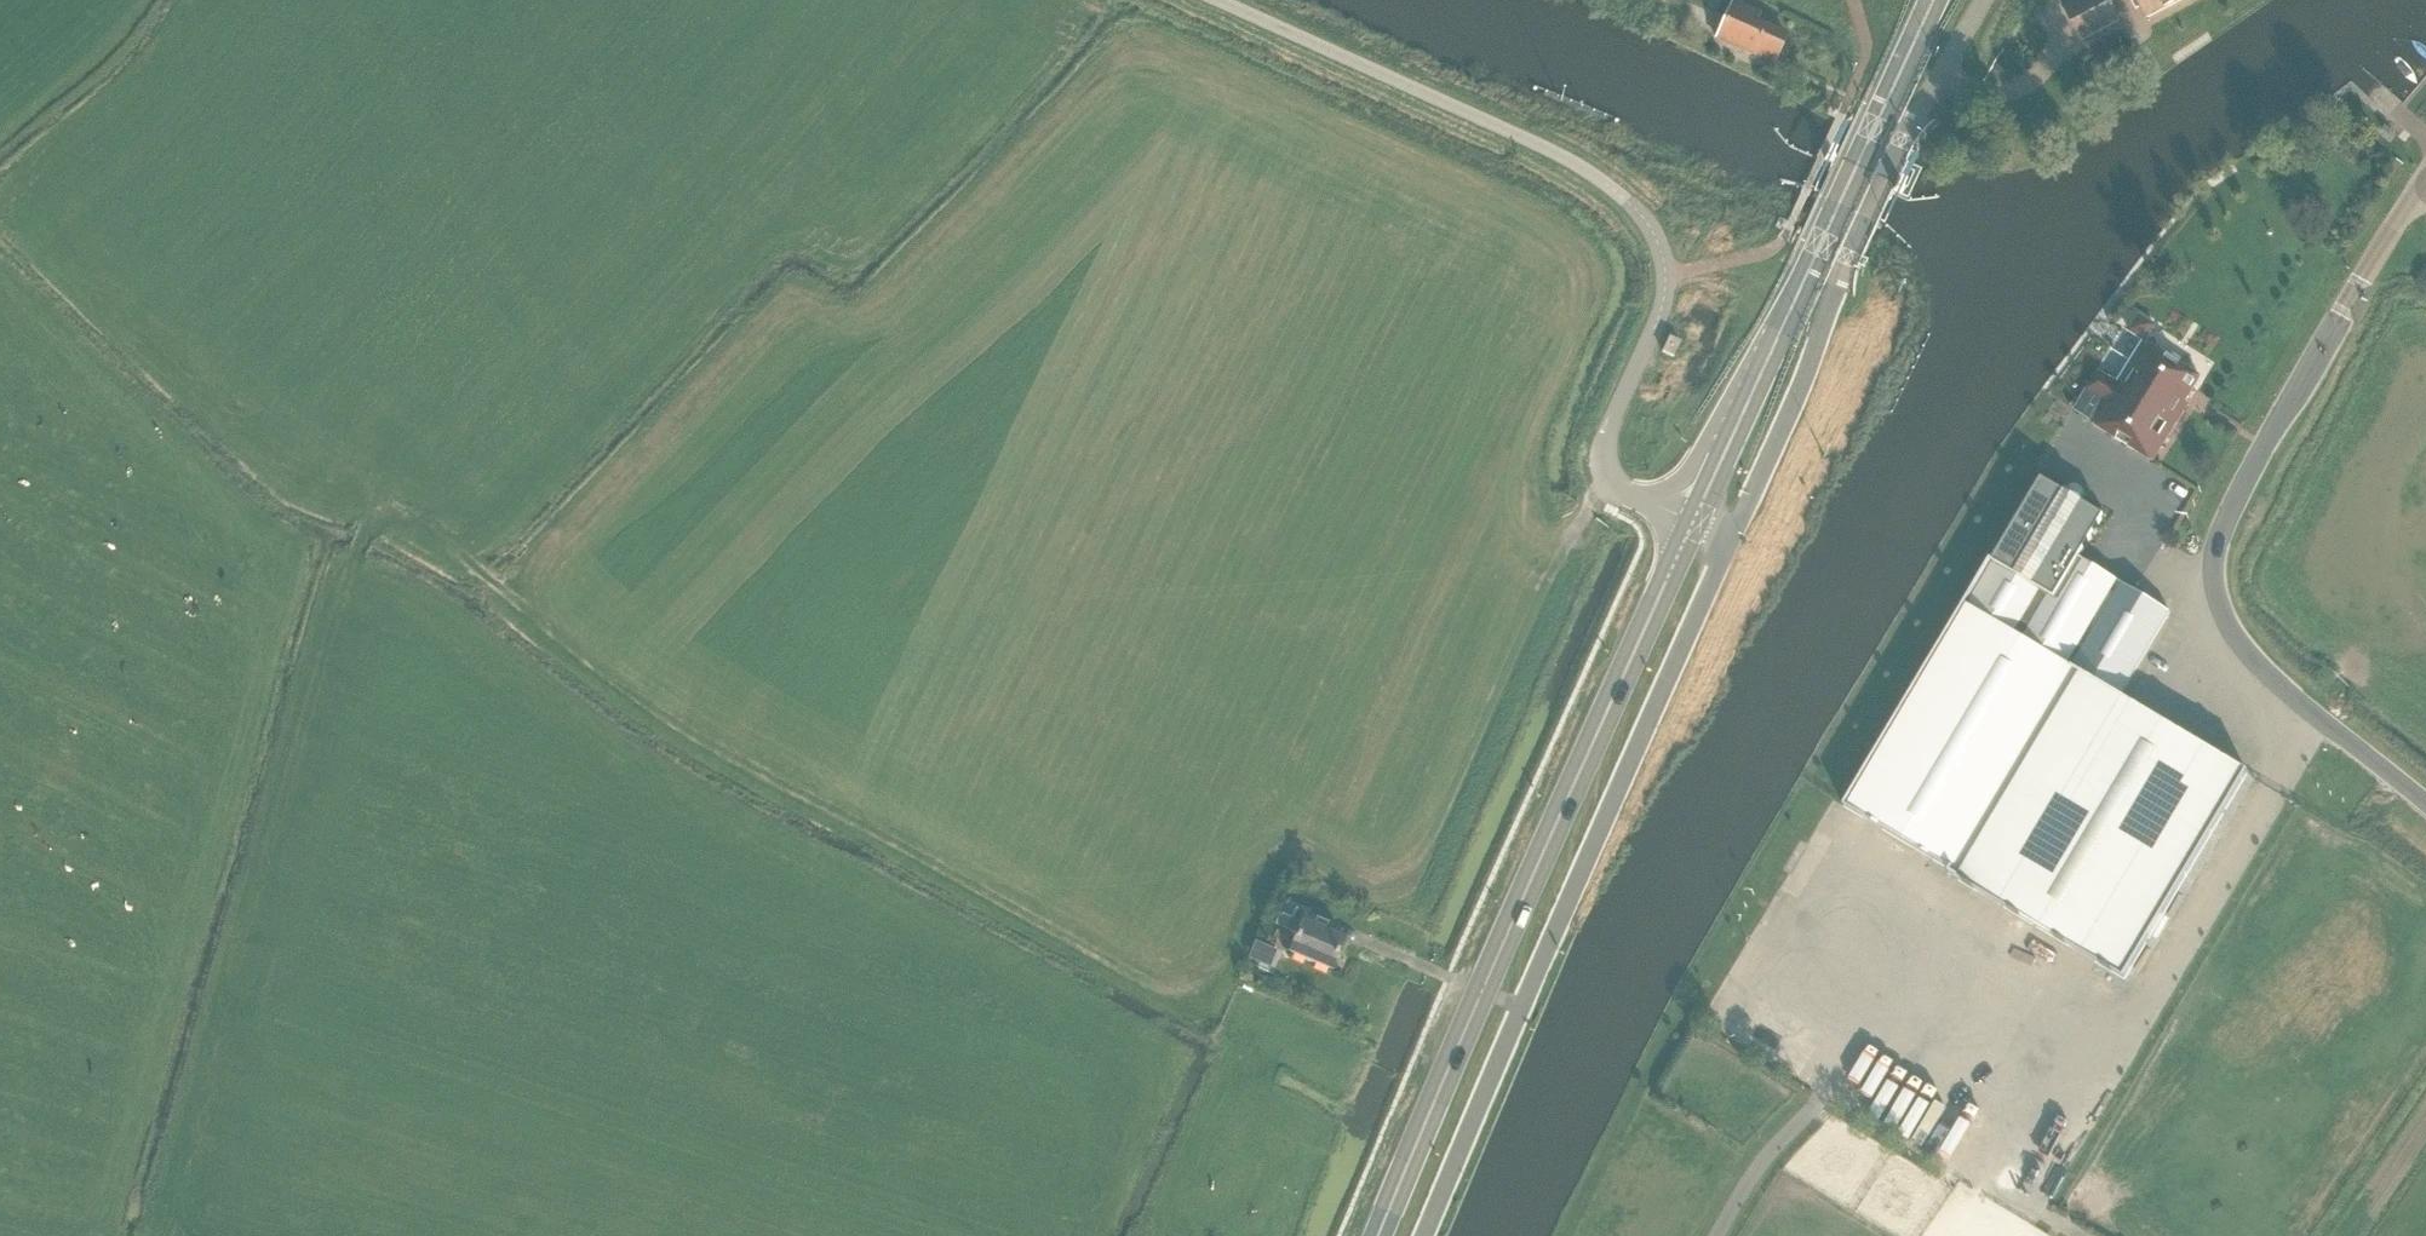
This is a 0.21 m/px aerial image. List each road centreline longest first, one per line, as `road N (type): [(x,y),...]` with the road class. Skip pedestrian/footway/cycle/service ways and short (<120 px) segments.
road 1 (trunk): [(1377,1235),(1692,521)]
road 2 (tertiary): [(2425,804),(2252,658),(2226,625),(2214,587),(2227,513),(2350,293),(2425,185)]
road 3 (unclassified): [(1427,1235),(1732,540)]
road 4 (unclassified): [(1732,540),(1907,130),(1986,0)]
road 5 (trunk): [(1692,521),(1935,0)]
road 6 (unclassified): [(1221,0),(1592,173),(1640,212),(1666,271)]
road 7 (unclassified): [(1692,521),(1610,481),(1603,463),(1606,435),(1661,307),(1666,271)]
road 8 (track): [(2349,1235),(2425,1123)]

